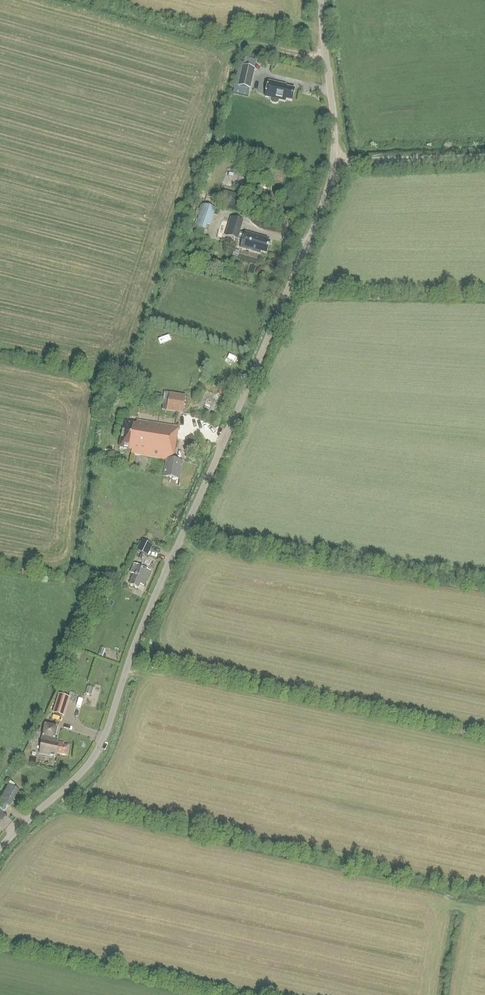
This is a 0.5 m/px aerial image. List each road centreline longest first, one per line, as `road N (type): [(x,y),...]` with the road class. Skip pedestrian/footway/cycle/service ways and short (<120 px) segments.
road 1 (unclassified): [(0,849),(100,745),(145,616),(314,224),(335,147),(322,0)]
road 2 (track): [(334,163),(484,154)]

